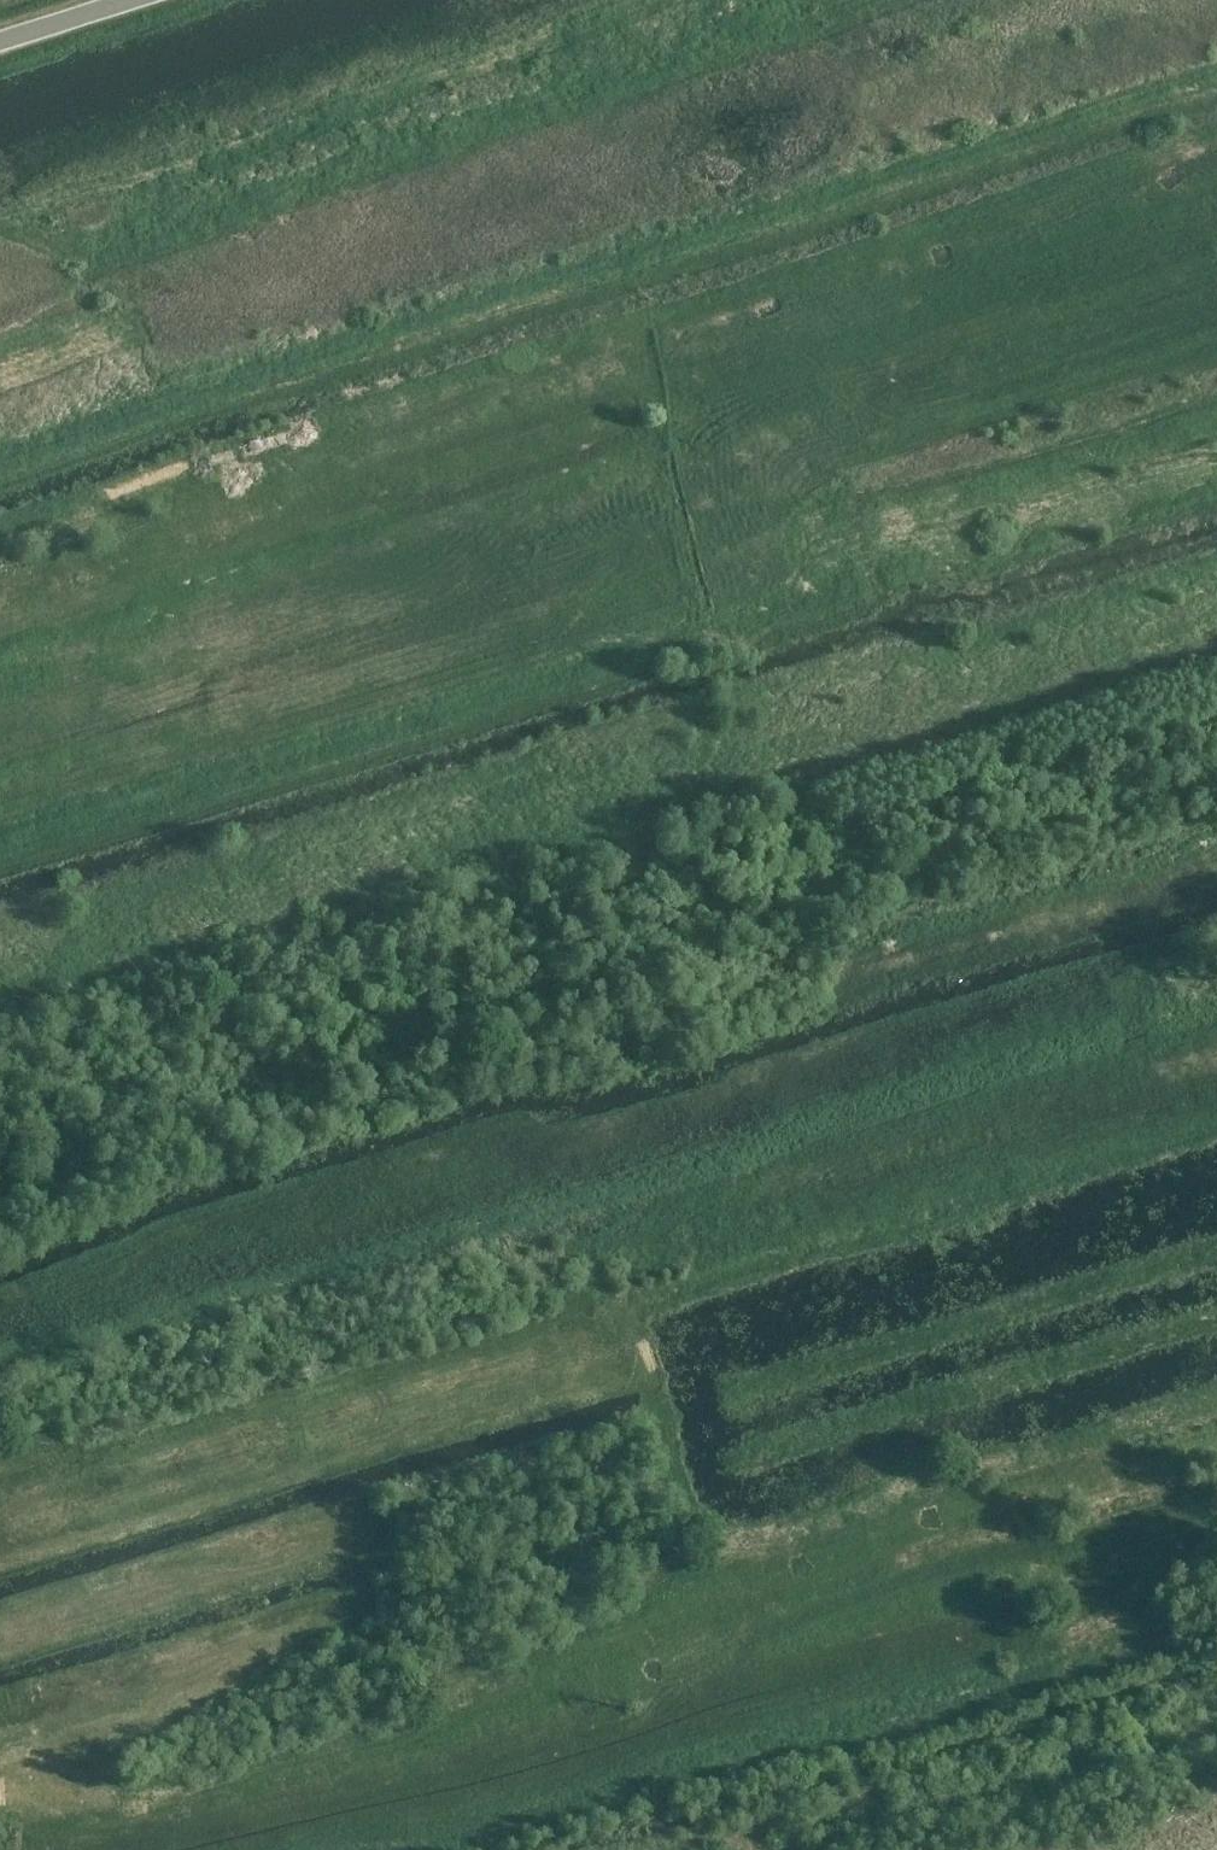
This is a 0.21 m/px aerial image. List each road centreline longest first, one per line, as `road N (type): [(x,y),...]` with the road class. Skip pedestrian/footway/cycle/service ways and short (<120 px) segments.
road 1 (unclassified): [(0,41),(130,0)]

